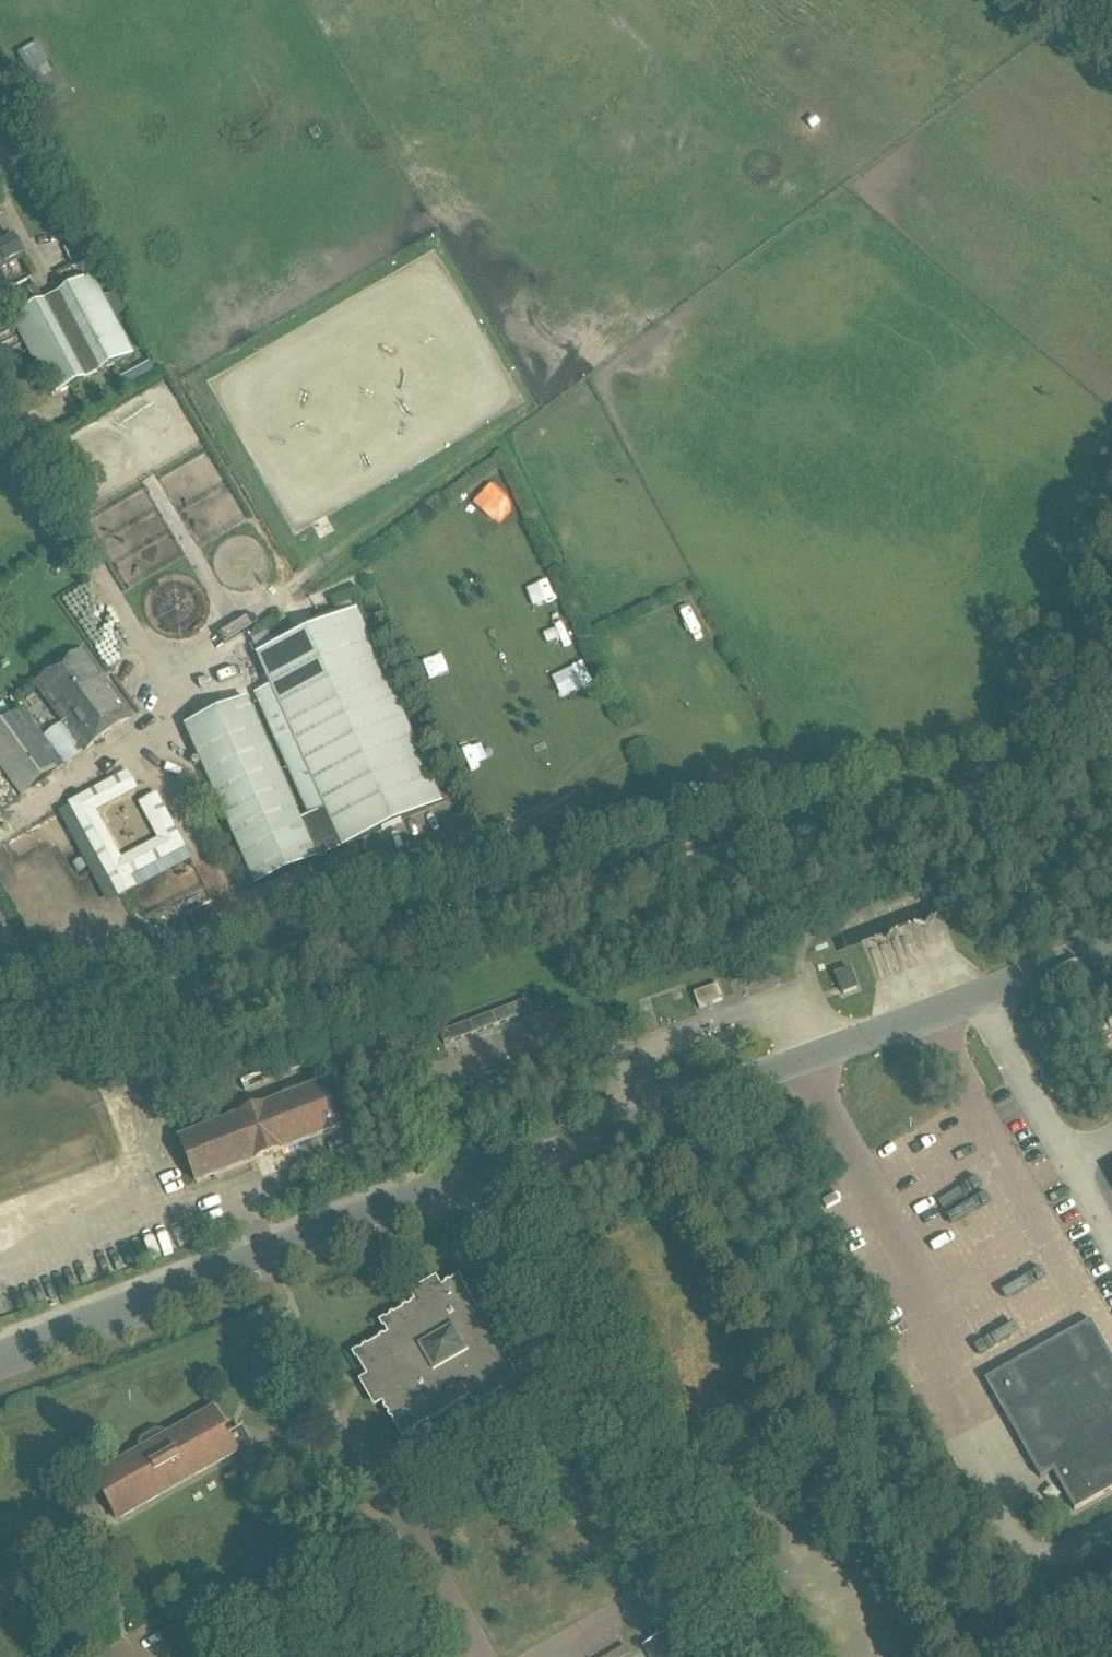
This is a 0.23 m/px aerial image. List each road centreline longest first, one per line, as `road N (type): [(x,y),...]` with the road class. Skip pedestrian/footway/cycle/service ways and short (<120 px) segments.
road 1 (track): [(0,1038),(1111,752)]

